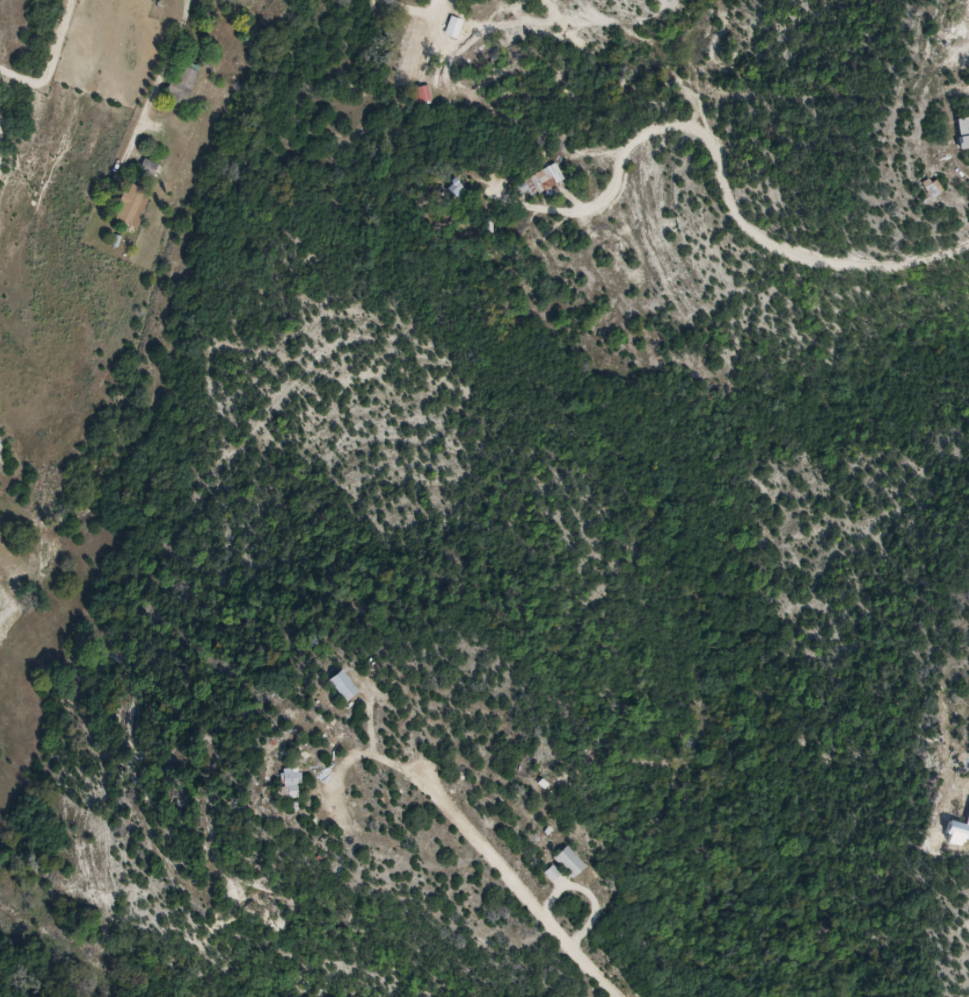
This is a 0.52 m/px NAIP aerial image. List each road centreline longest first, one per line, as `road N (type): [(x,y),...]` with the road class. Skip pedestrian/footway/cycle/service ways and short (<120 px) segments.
road 1 (residential): [(615,996),(420,774)]

